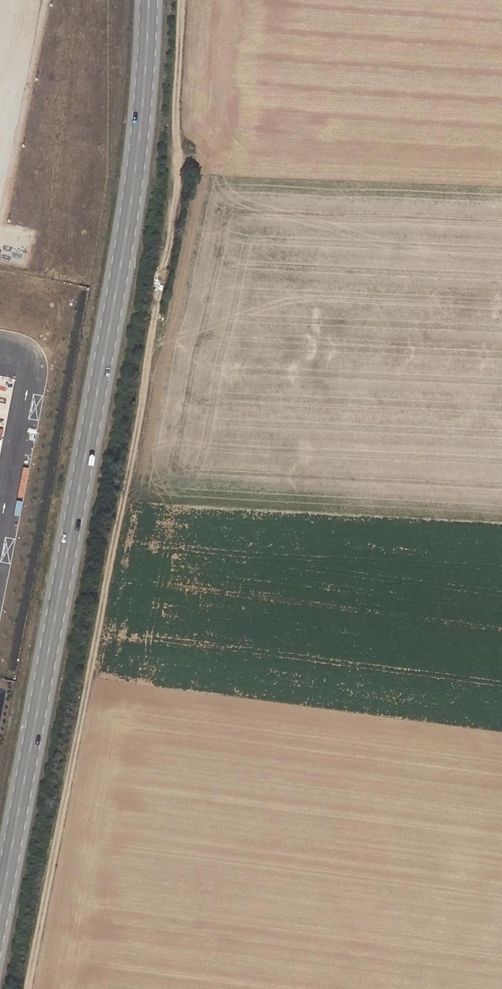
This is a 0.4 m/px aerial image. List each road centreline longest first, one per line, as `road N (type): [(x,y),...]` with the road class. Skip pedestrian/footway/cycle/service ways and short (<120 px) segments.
road 1 (track): [(182,0),(177,163),(144,393),(28,988)]
road 2 (secondary): [(148,0),(125,232),(0,907)]

